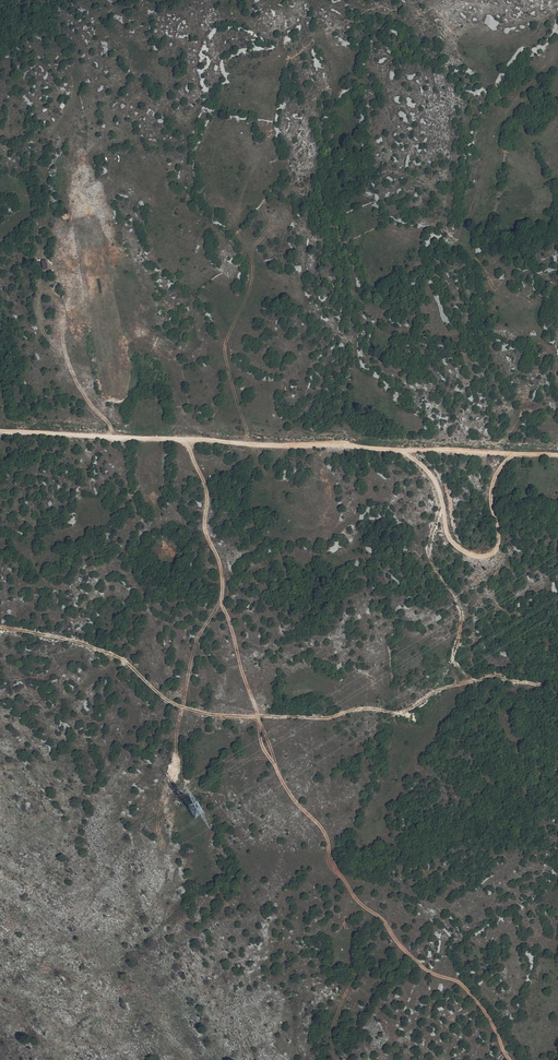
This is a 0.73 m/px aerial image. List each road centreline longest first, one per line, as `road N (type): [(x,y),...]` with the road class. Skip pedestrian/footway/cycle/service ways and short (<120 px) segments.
road 1 (track): [(508,1059),(468,989),(417,964),(351,892),(321,824),(296,802),(262,743),(189,441)]
road 2 (track): [(0,431),(404,451),(438,487),(449,535),(478,556),(497,547),(491,491),(502,465),(514,455),(557,457)]
road 3 (track): [(0,627),(112,655),(170,702),(209,715),(401,711),(430,691),(496,676),(557,690)]
road 4 (track): [(351,892),(345,927),(355,976),(331,1029),(330,1052),(340,1059)]

